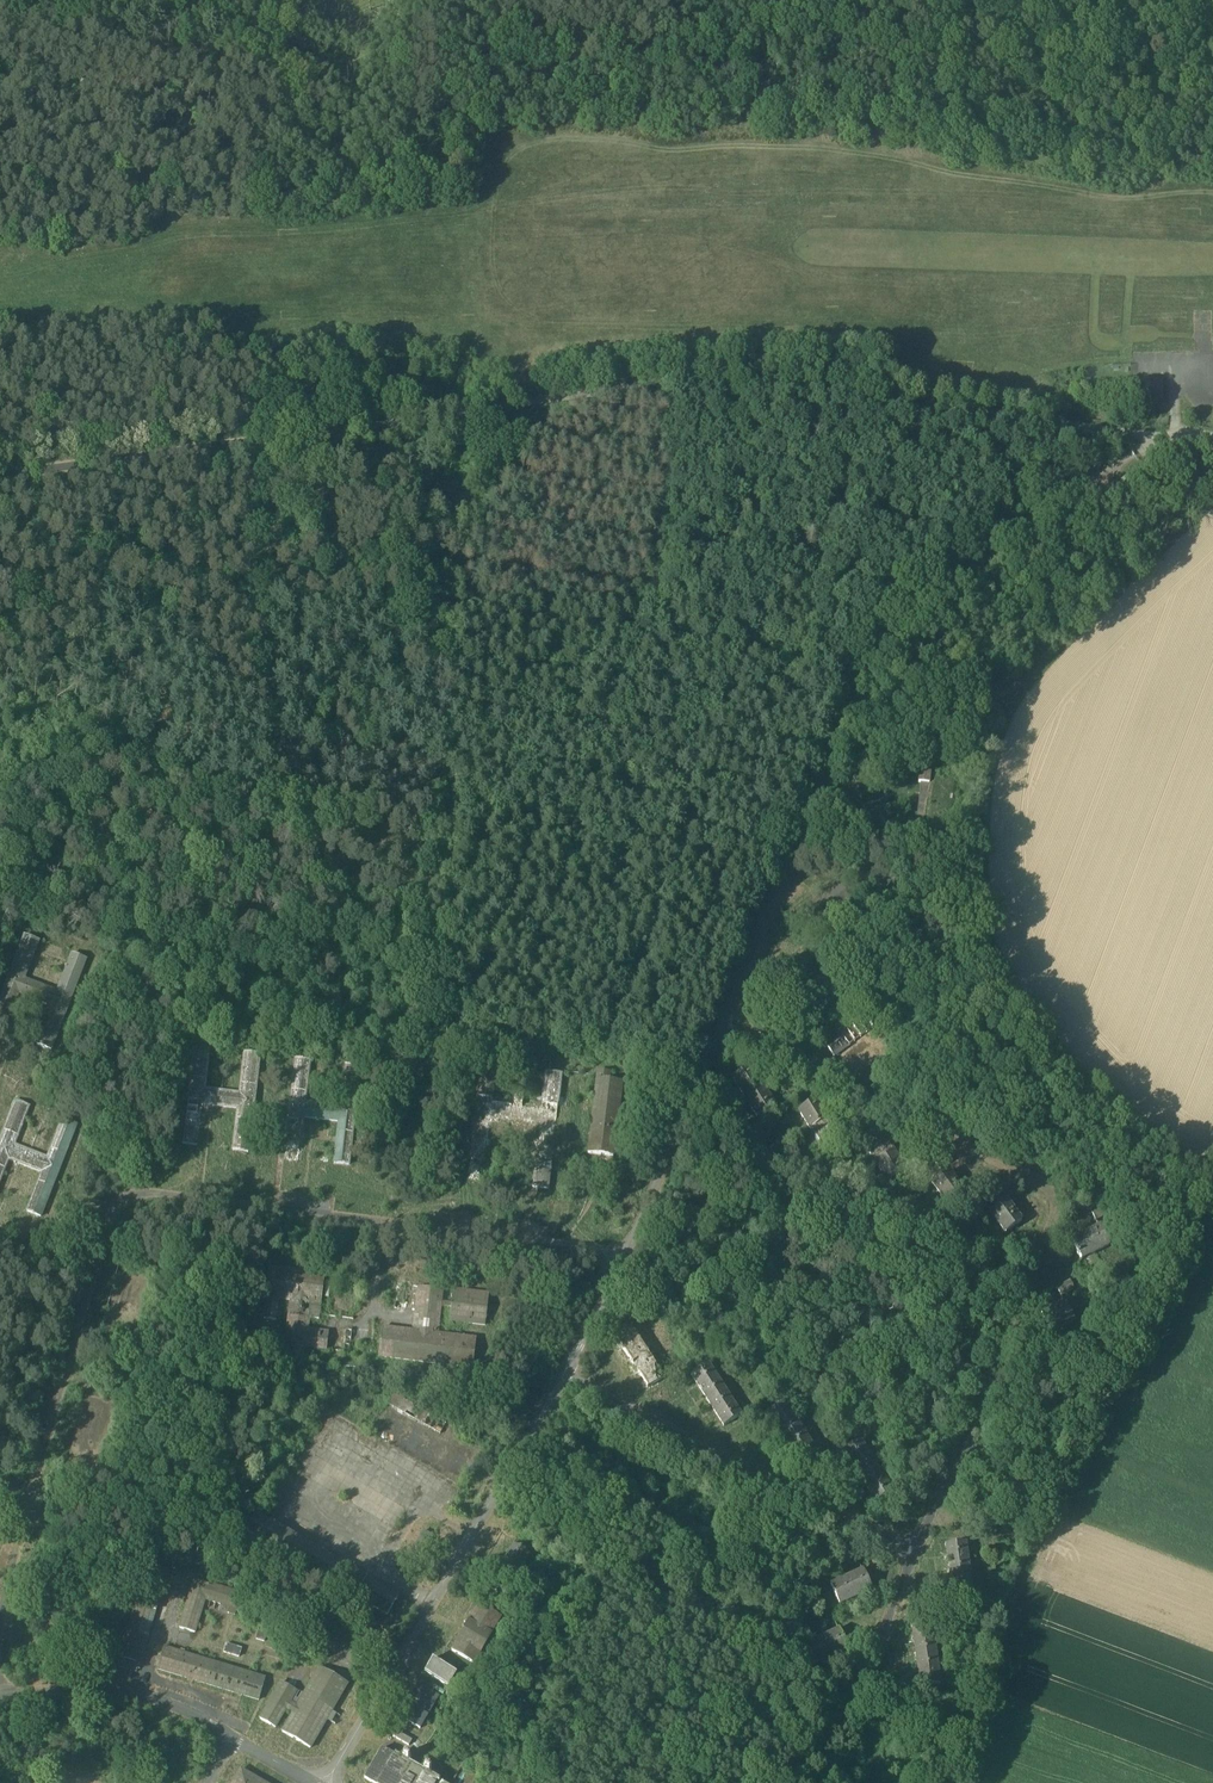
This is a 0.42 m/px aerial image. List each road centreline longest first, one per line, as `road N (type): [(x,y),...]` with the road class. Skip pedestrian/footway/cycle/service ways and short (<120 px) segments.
road 1 (track): [(0,257),(59,260),(199,233),(456,216),(497,192),(520,152),(573,138),(807,146),(1113,195),(1212,191)]
road 2 (track): [(1159,441),(709,378),(0,475)]
road 3 (track): [(1212,1195),(1005,1610),(972,1782)]

